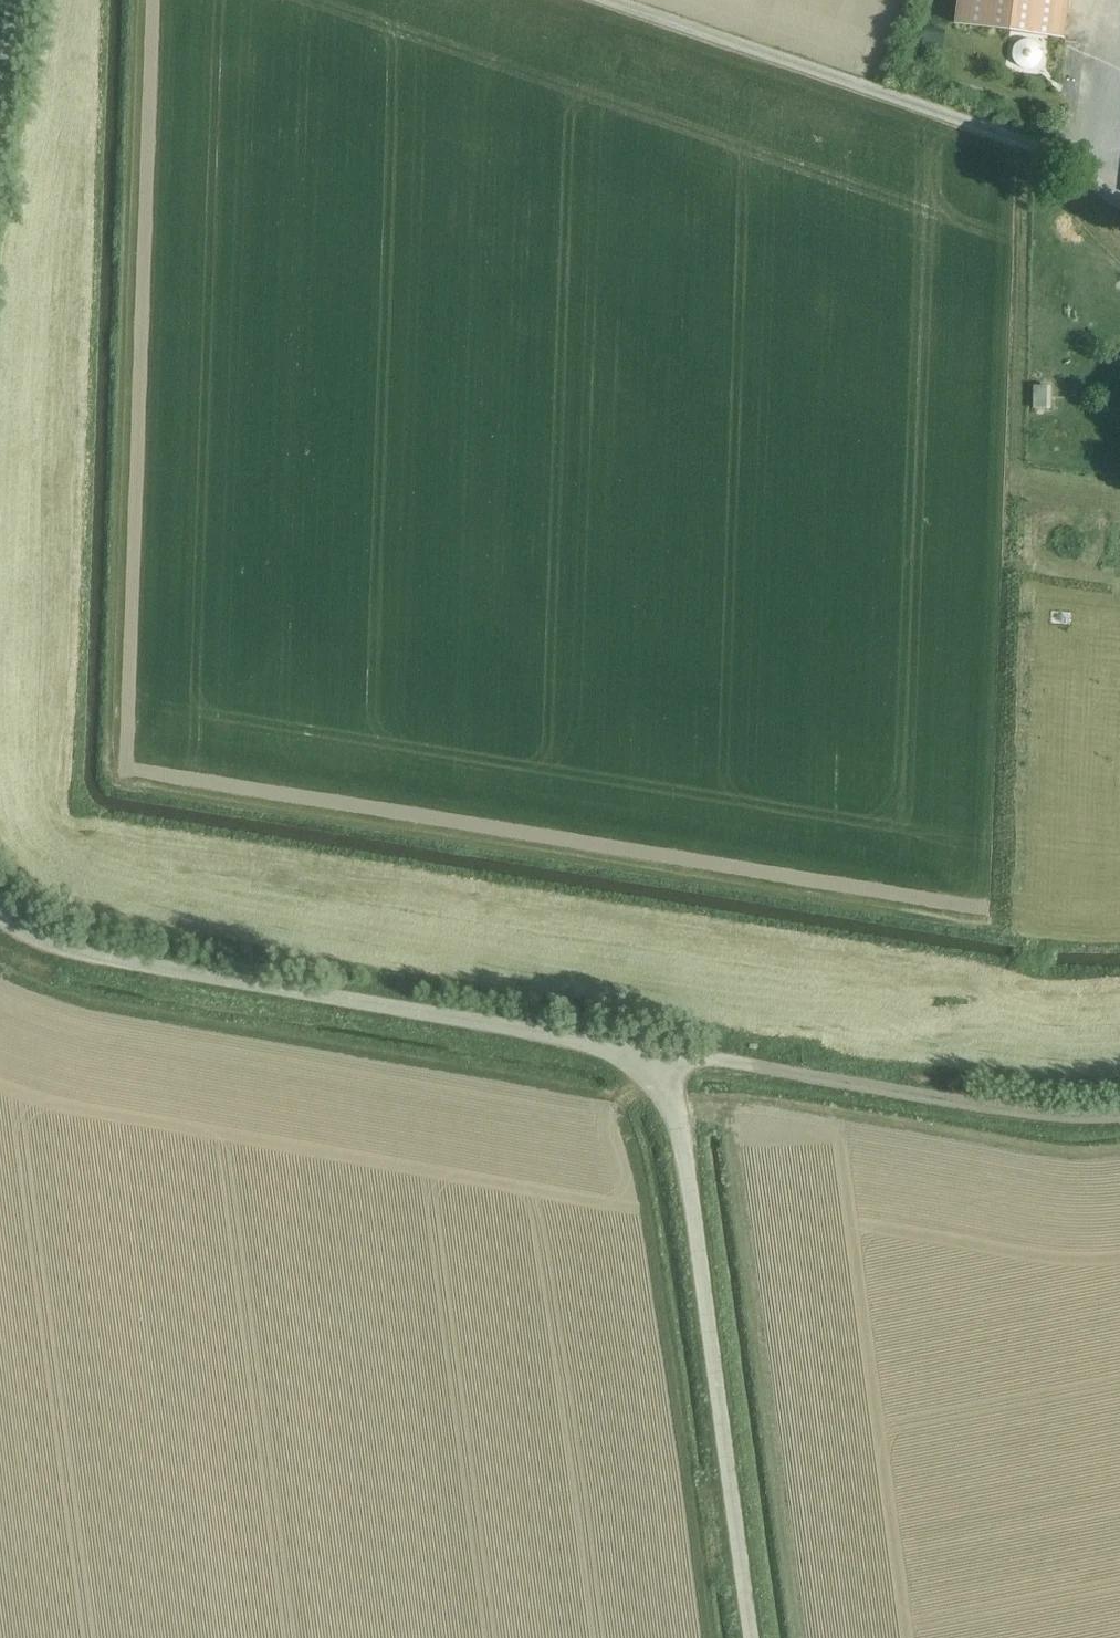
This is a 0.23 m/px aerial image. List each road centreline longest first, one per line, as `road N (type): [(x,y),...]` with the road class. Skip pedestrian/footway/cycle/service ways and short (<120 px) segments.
road 1 (unclassified): [(751,1637),(664,1061),(85,951),(17,928),(0,912)]
road 2 (unclassified): [(1046,151),(610,0)]

